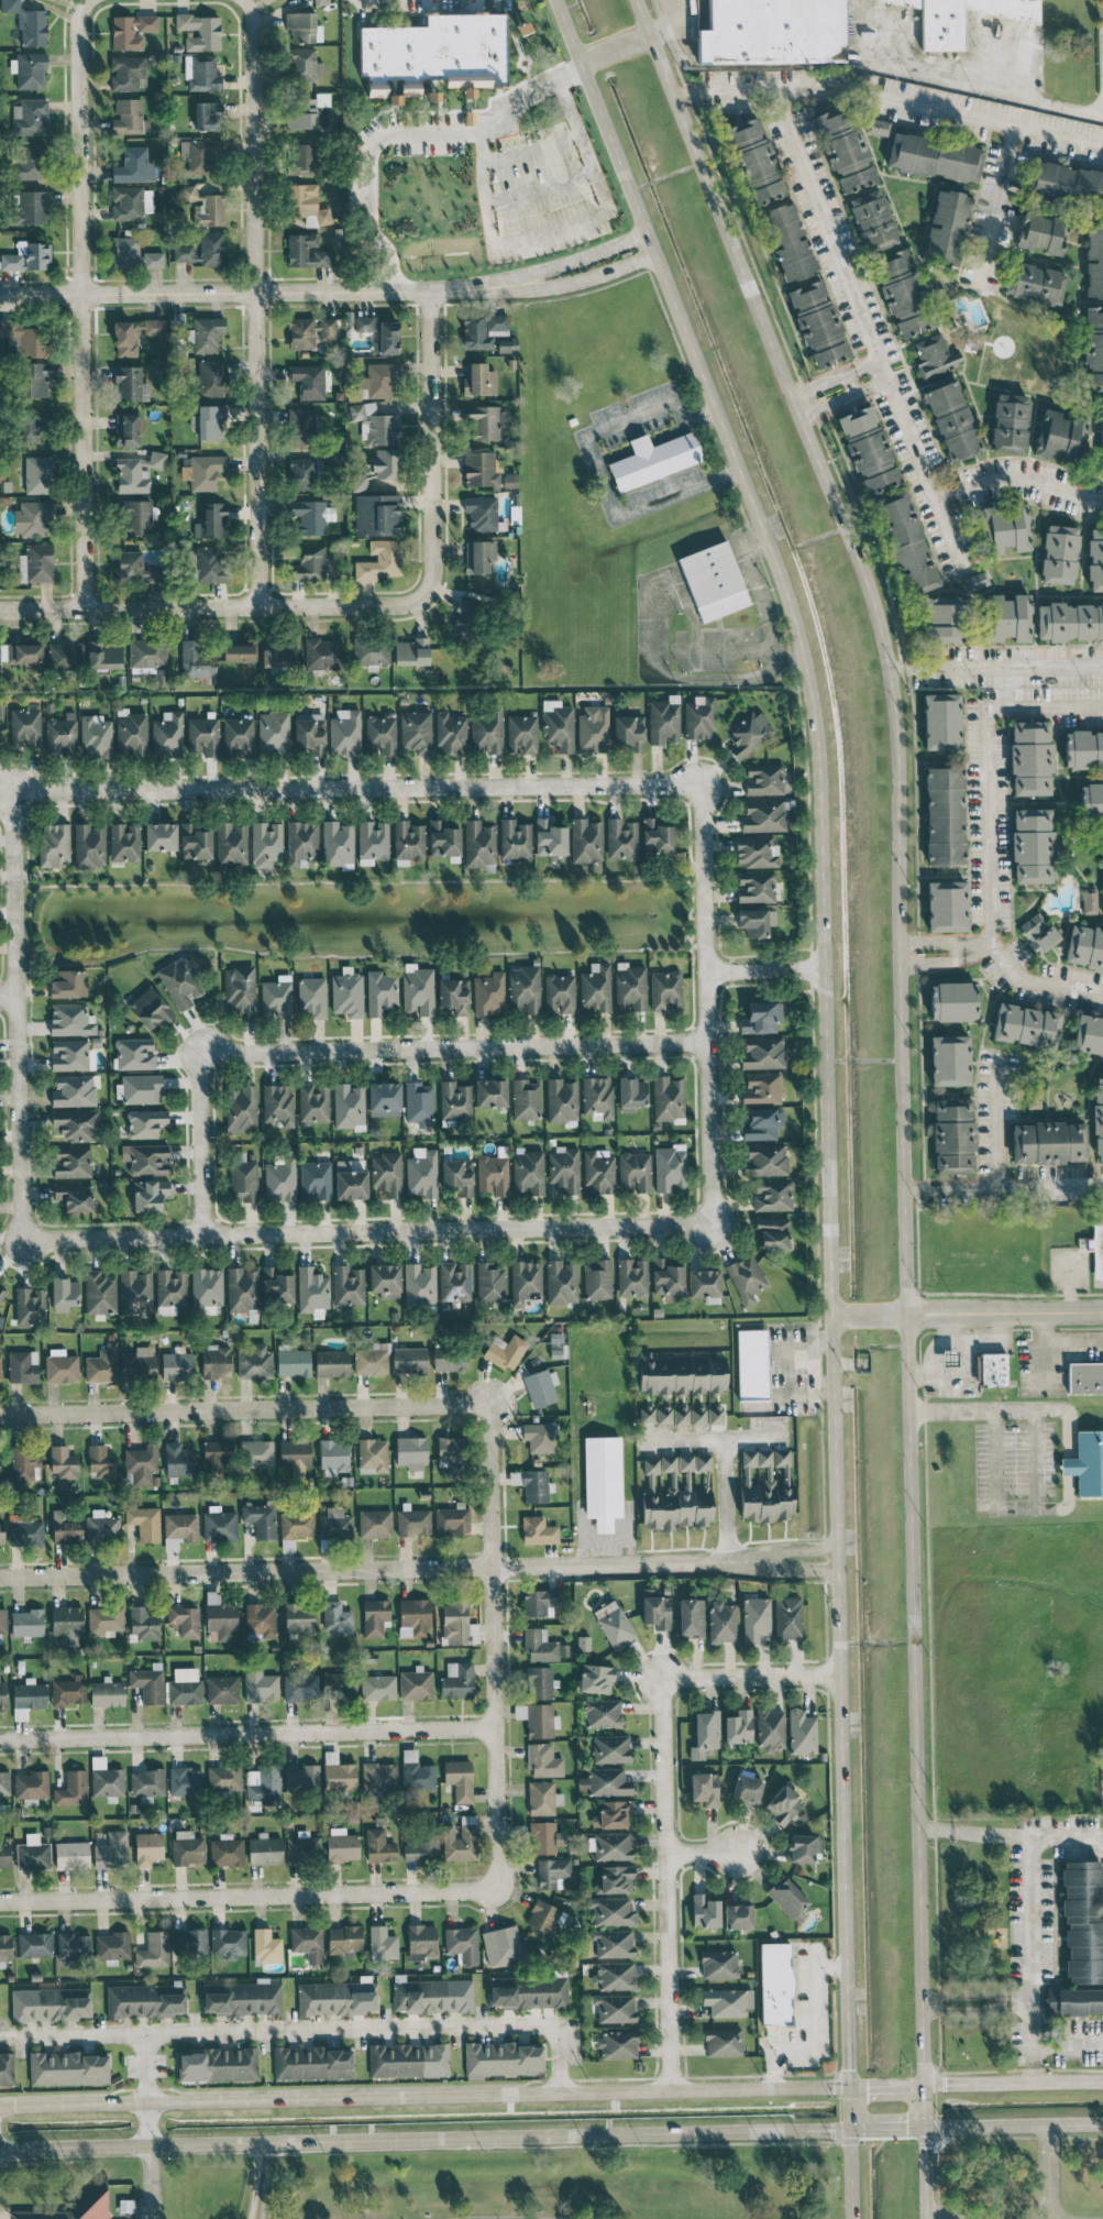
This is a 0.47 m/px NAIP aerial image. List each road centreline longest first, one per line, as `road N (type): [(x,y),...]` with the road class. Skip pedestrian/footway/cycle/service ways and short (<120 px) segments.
road 1 (secondary): [(556,0),(773,556),(818,743),(852,2218)]
road 2 (secondary): [(928,2211),(900,747),(890,669),(847,528),(637,0)]
road 3 (secondary): [(0,2151),(849,2130)]
road 4 (secondary): [(848,2086),(0,2106)]
road 5 (residential): [(0,1575),(837,1558)]
road 6 (residential): [(9,790),(701,784)]
road 7 (residential): [(709,1224),(19,1238)]
road 8 (residential): [(201,1232),(198,1055),(705,1043)]
road 9 (residential): [(0,295),(430,293),(571,276),(651,244)]
road 10 (residential): [(430,293),(433,569),(427,590),(408,605),(85,606)]
road 11 (residential): [(0,2037),(538,2019),(559,2034),(561,2092)]
road 12 (residential): [(227,0),(244,17),(257,294),(250,605)]
road 13 (residential): [(83,0),(69,32),(85,606)]
road 14 (residential): [(668,2089),(660,1679),(839,1674)]
road 15 (residential): [(488,1398),(495,1860),(494,1878),(477,1882)]
road 16 (residential): [(0,1740),(493,1728)]
road 17 (residential): [(0,1412),(488,1398)]
road 18 (residential): [(0,1898),(477,1882)]
road 19 (residential): [(19,1238),(9,790)]
road 20 (residential): [(701,784),(709,1224)]
road 21 (residential): [(831,1317),(1102,1311)]
road 22 (secondary): [(1102,2081),(925,2085)]
road 23 (secondary): [(926,2127),(1102,2123)]
road 24 (residential): [(704,974),(825,969)]

